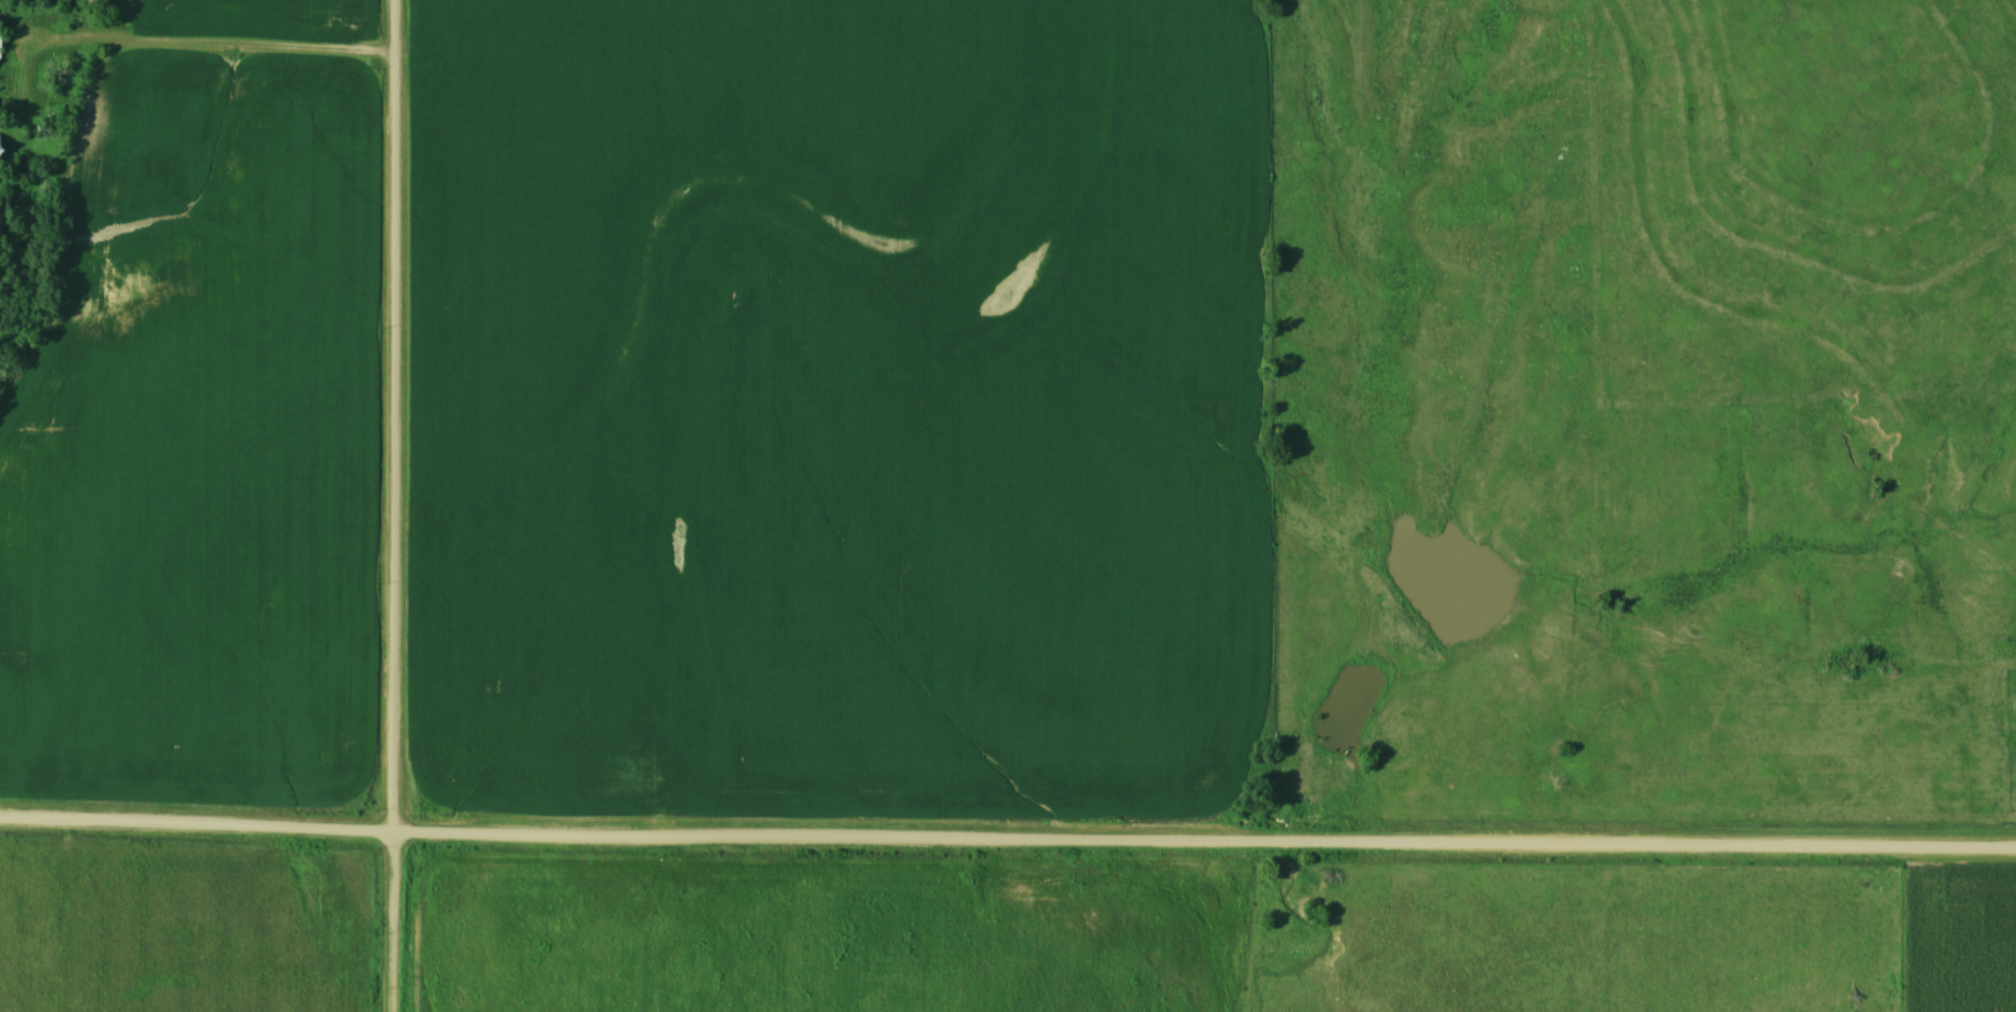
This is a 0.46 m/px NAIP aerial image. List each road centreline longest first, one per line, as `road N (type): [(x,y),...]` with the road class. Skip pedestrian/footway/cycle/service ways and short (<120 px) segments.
road 1 (residential): [(2015,849),(550,836),(0,820)]
road 2 (residential): [(389,1011),(392,0)]

